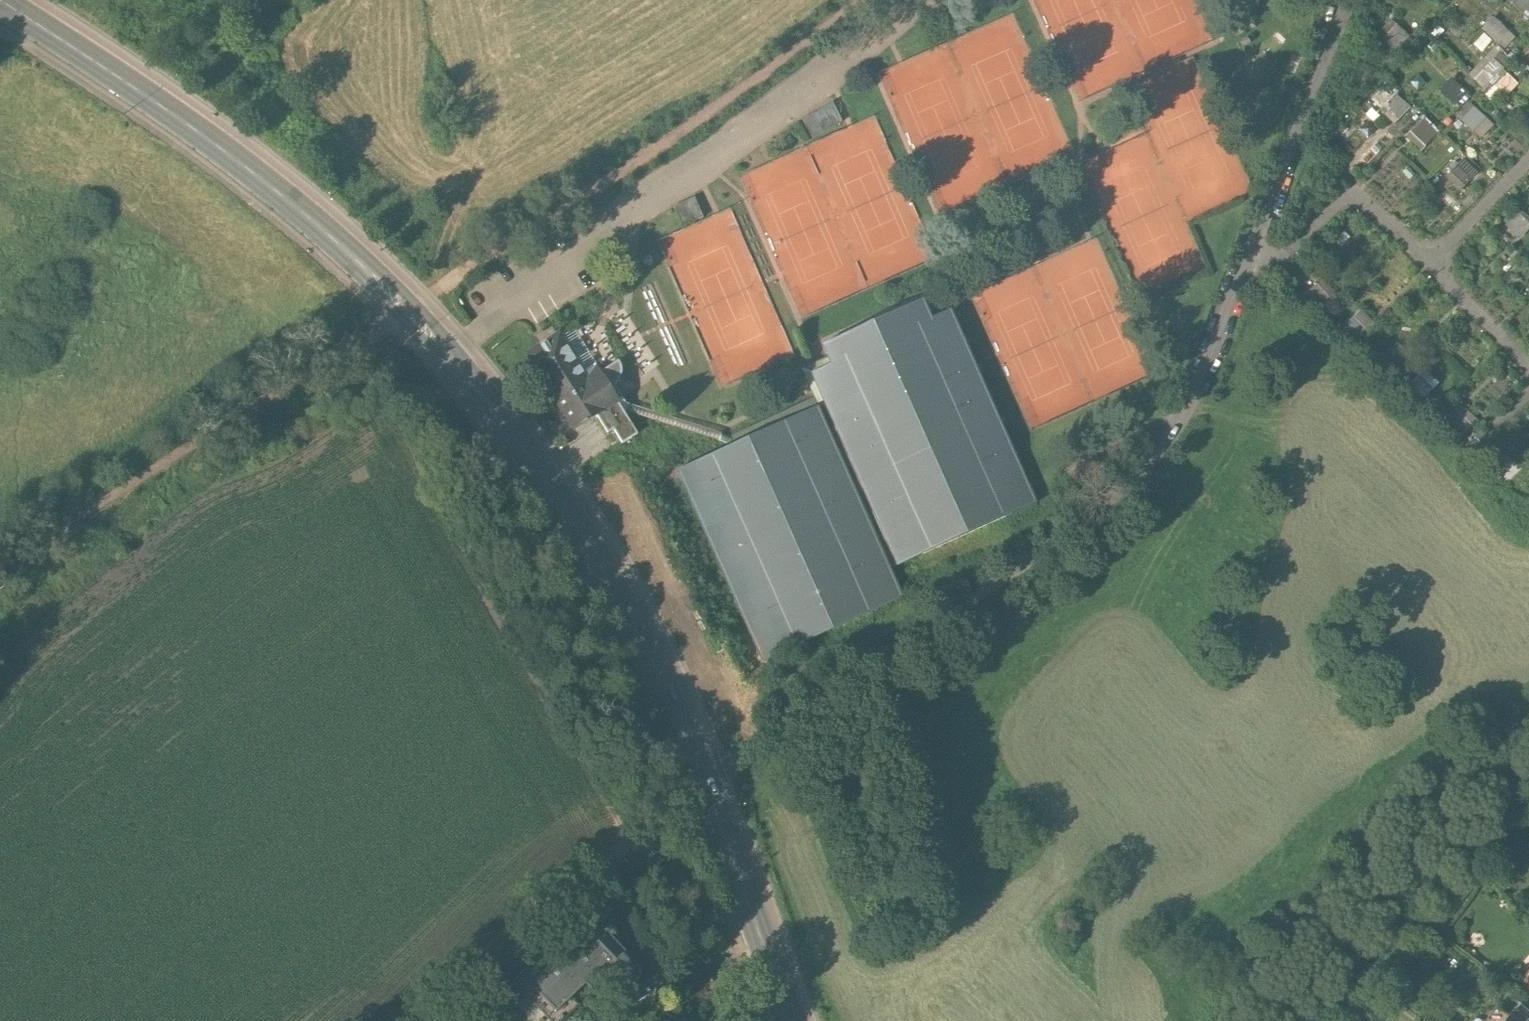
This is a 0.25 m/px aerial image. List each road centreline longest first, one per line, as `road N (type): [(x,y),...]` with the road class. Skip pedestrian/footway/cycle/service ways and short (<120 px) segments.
road 1 (residential): [(1340,0),(1257,261),(1177,426),(1130,484),(1039,556),(706,783)]
road 2 (primary): [(23,14),(267,186),(449,353),(523,442),(604,567),(706,783)]
road 3 (primary): [(706,783),(789,1020)]

